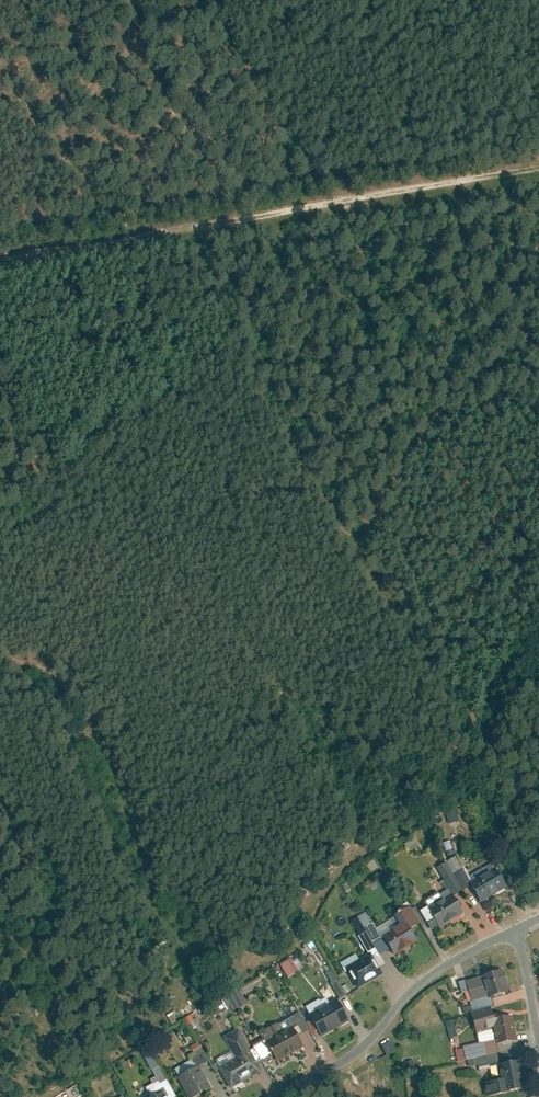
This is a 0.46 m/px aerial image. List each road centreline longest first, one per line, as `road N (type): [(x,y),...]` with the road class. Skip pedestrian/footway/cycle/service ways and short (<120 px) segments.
road 1 (track): [(538,163),(0,258)]
road 2 (residential): [(520,927),(433,972),(363,1045),(276,1096)]

